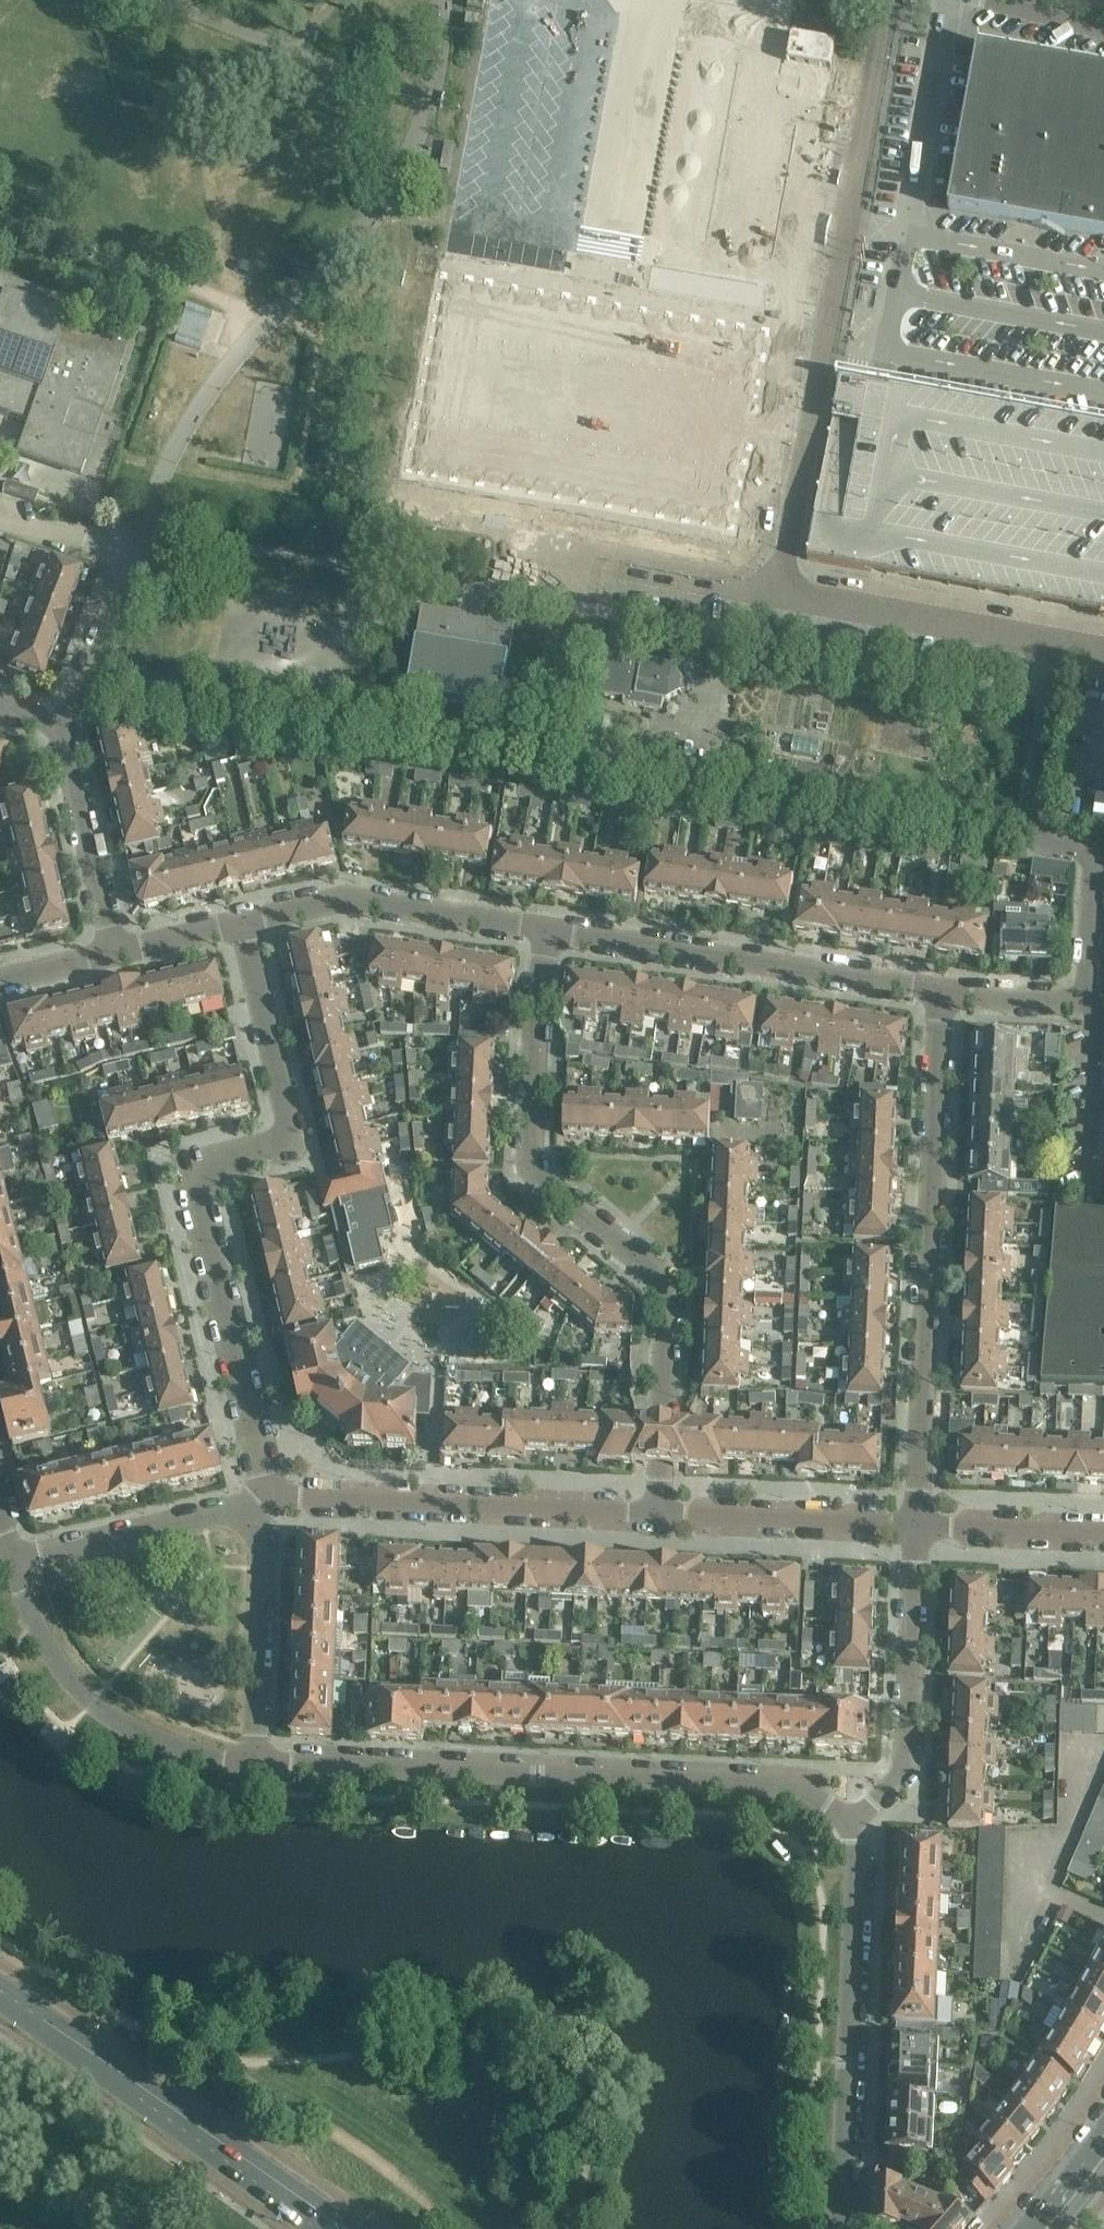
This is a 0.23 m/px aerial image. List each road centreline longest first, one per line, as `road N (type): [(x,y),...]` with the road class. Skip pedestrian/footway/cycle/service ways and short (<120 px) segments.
road 1 (residential): [(658,1512),(670,1304),(659,1282),(529,1170),(546,933)]
road 2 (residential): [(273,1496),(201,1193),(214,1164),(279,1147),(292,1133),(245,926)]
road 3 (residential): [(852,1826),(798,1783),(257,1759)]
road 4 (unclassified): [(779,594),(891,0)]
road 5 (residential): [(918,1525),(935,987)]
road 6 (primary): [(357,2228),(0,1982)]
road 7 (residential): [(844,2228),(865,1866),(852,1826)]
road 8 (residential): [(935,987),(546,933)]
road 9 (primary): [(0,2002),(316,2228)]
road 10 (residential): [(658,1512),(273,1496)]
road 11 (residential): [(257,1759),(206,1754),(93,1706),(50,1652),(15,1568)]
road 12 (unclassified): [(1103,656),(779,594)]
road 13 (residential): [(852,1826),(900,1783),(912,1759),(918,1525)]
road 14 (residential): [(245,926),(351,902),(546,933)]
road 15 (unclassified): [(779,594),(502,537)]
road 16 (residential): [(15,1568),(273,1496)]
road 17 (residential): [(257,1759),(265,1526),(273,1496)]
road 18 (residential): [(918,1525),(658,1512)]
road 19 (residential): [(117,950),(63,727)]
road 20 (residential): [(1090,1188),(1092,998)]
road 21 (residential): [(918,1525),(1103,1533)]
road 22 (residential): [(1092,998),(935,987)]
road 23 (residential): [(63,727),(121,590)]
road 24 (residential): [(117,950),(245,926)]
road 25 (residential): [(1103,31),(986,0)]
road 26 (residential): [(0,979),(117,950)]
road 27 (secondary): [(1103,2135),(1027,2228)]

